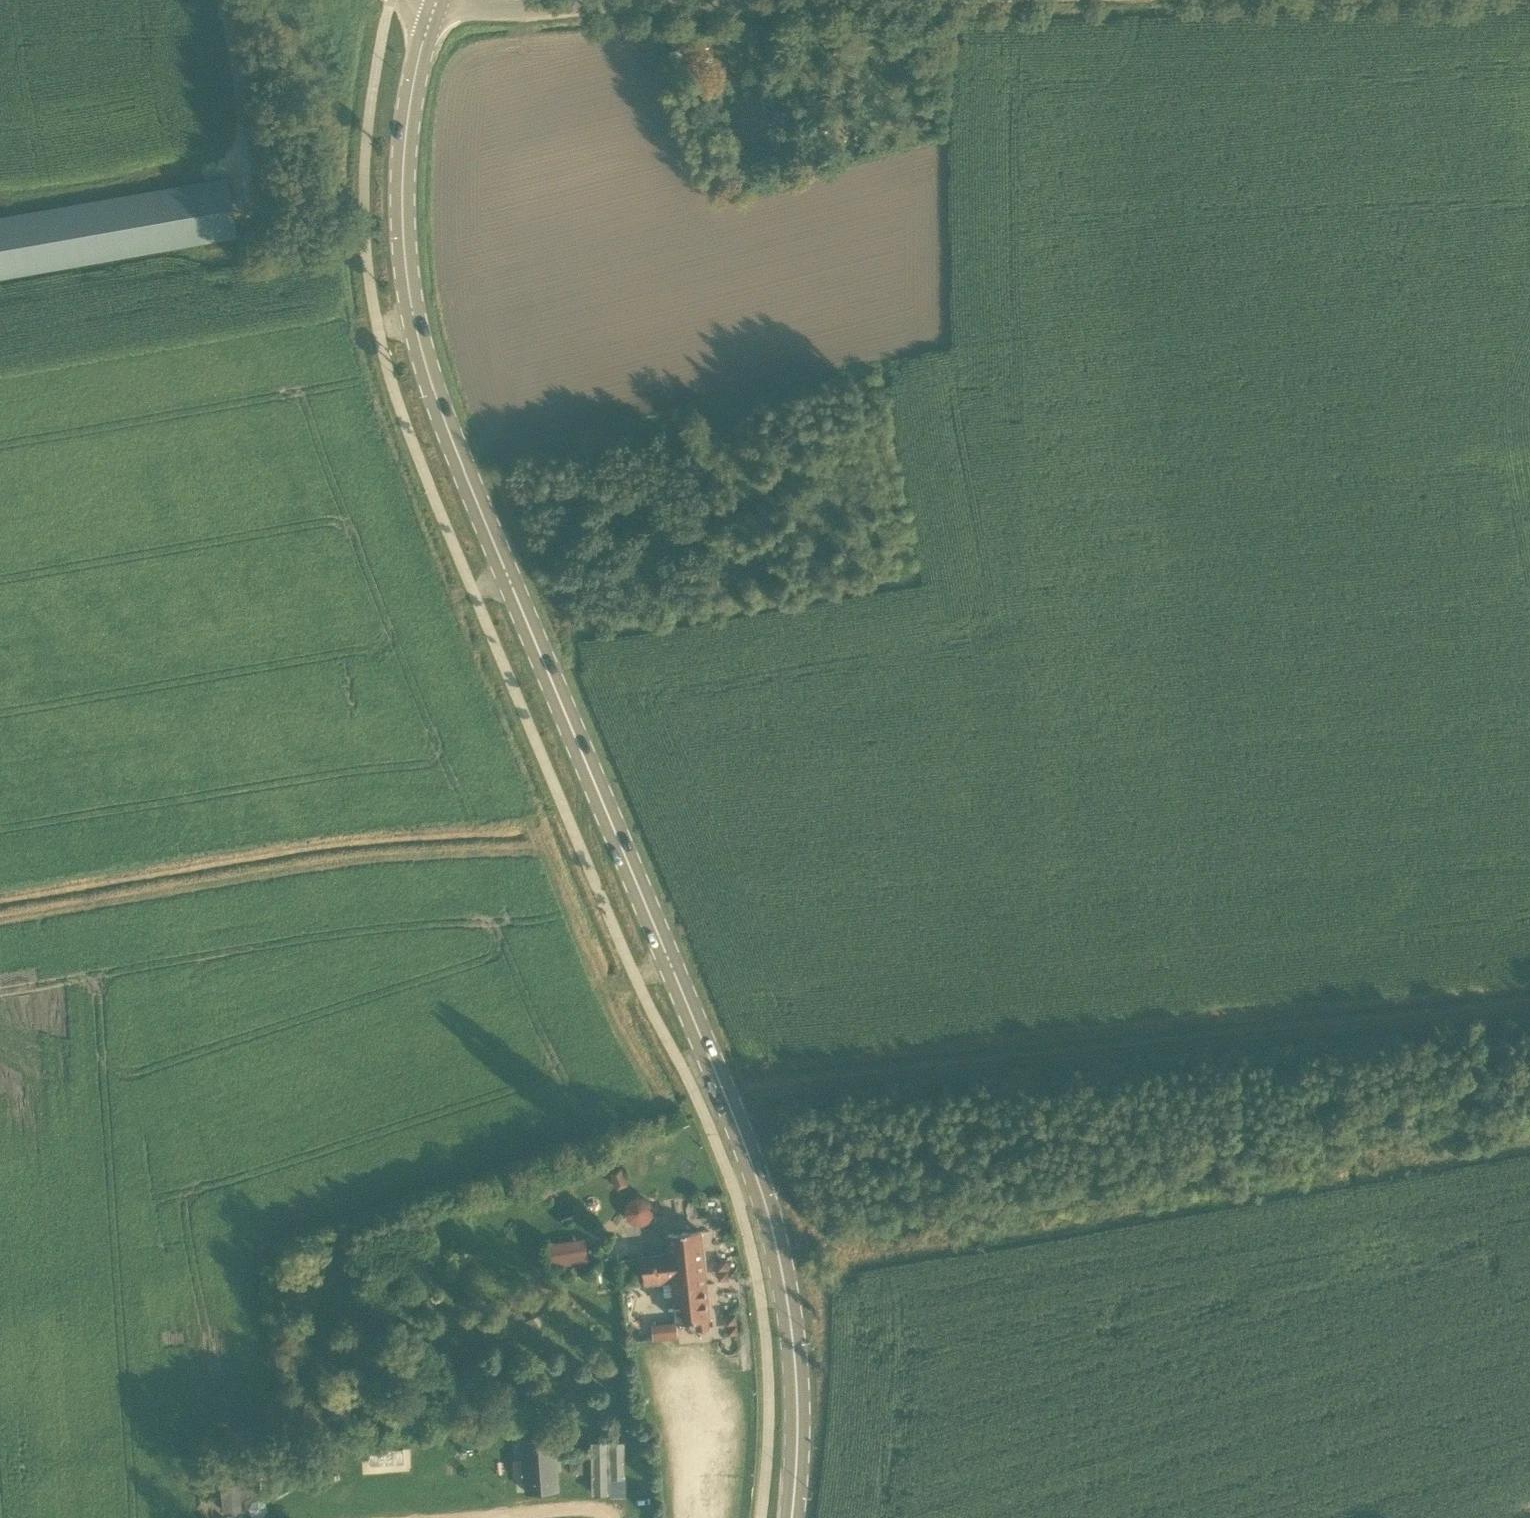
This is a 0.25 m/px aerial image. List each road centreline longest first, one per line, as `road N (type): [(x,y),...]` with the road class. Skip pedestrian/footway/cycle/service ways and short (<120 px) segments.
road 1 (primary): [(791,1517),(802,1406),(785,1262),(748,1145),(443,412),(415,323),(400,154),(433,1)]
road 2 (unclassified): [(569,0),(433,1)]

